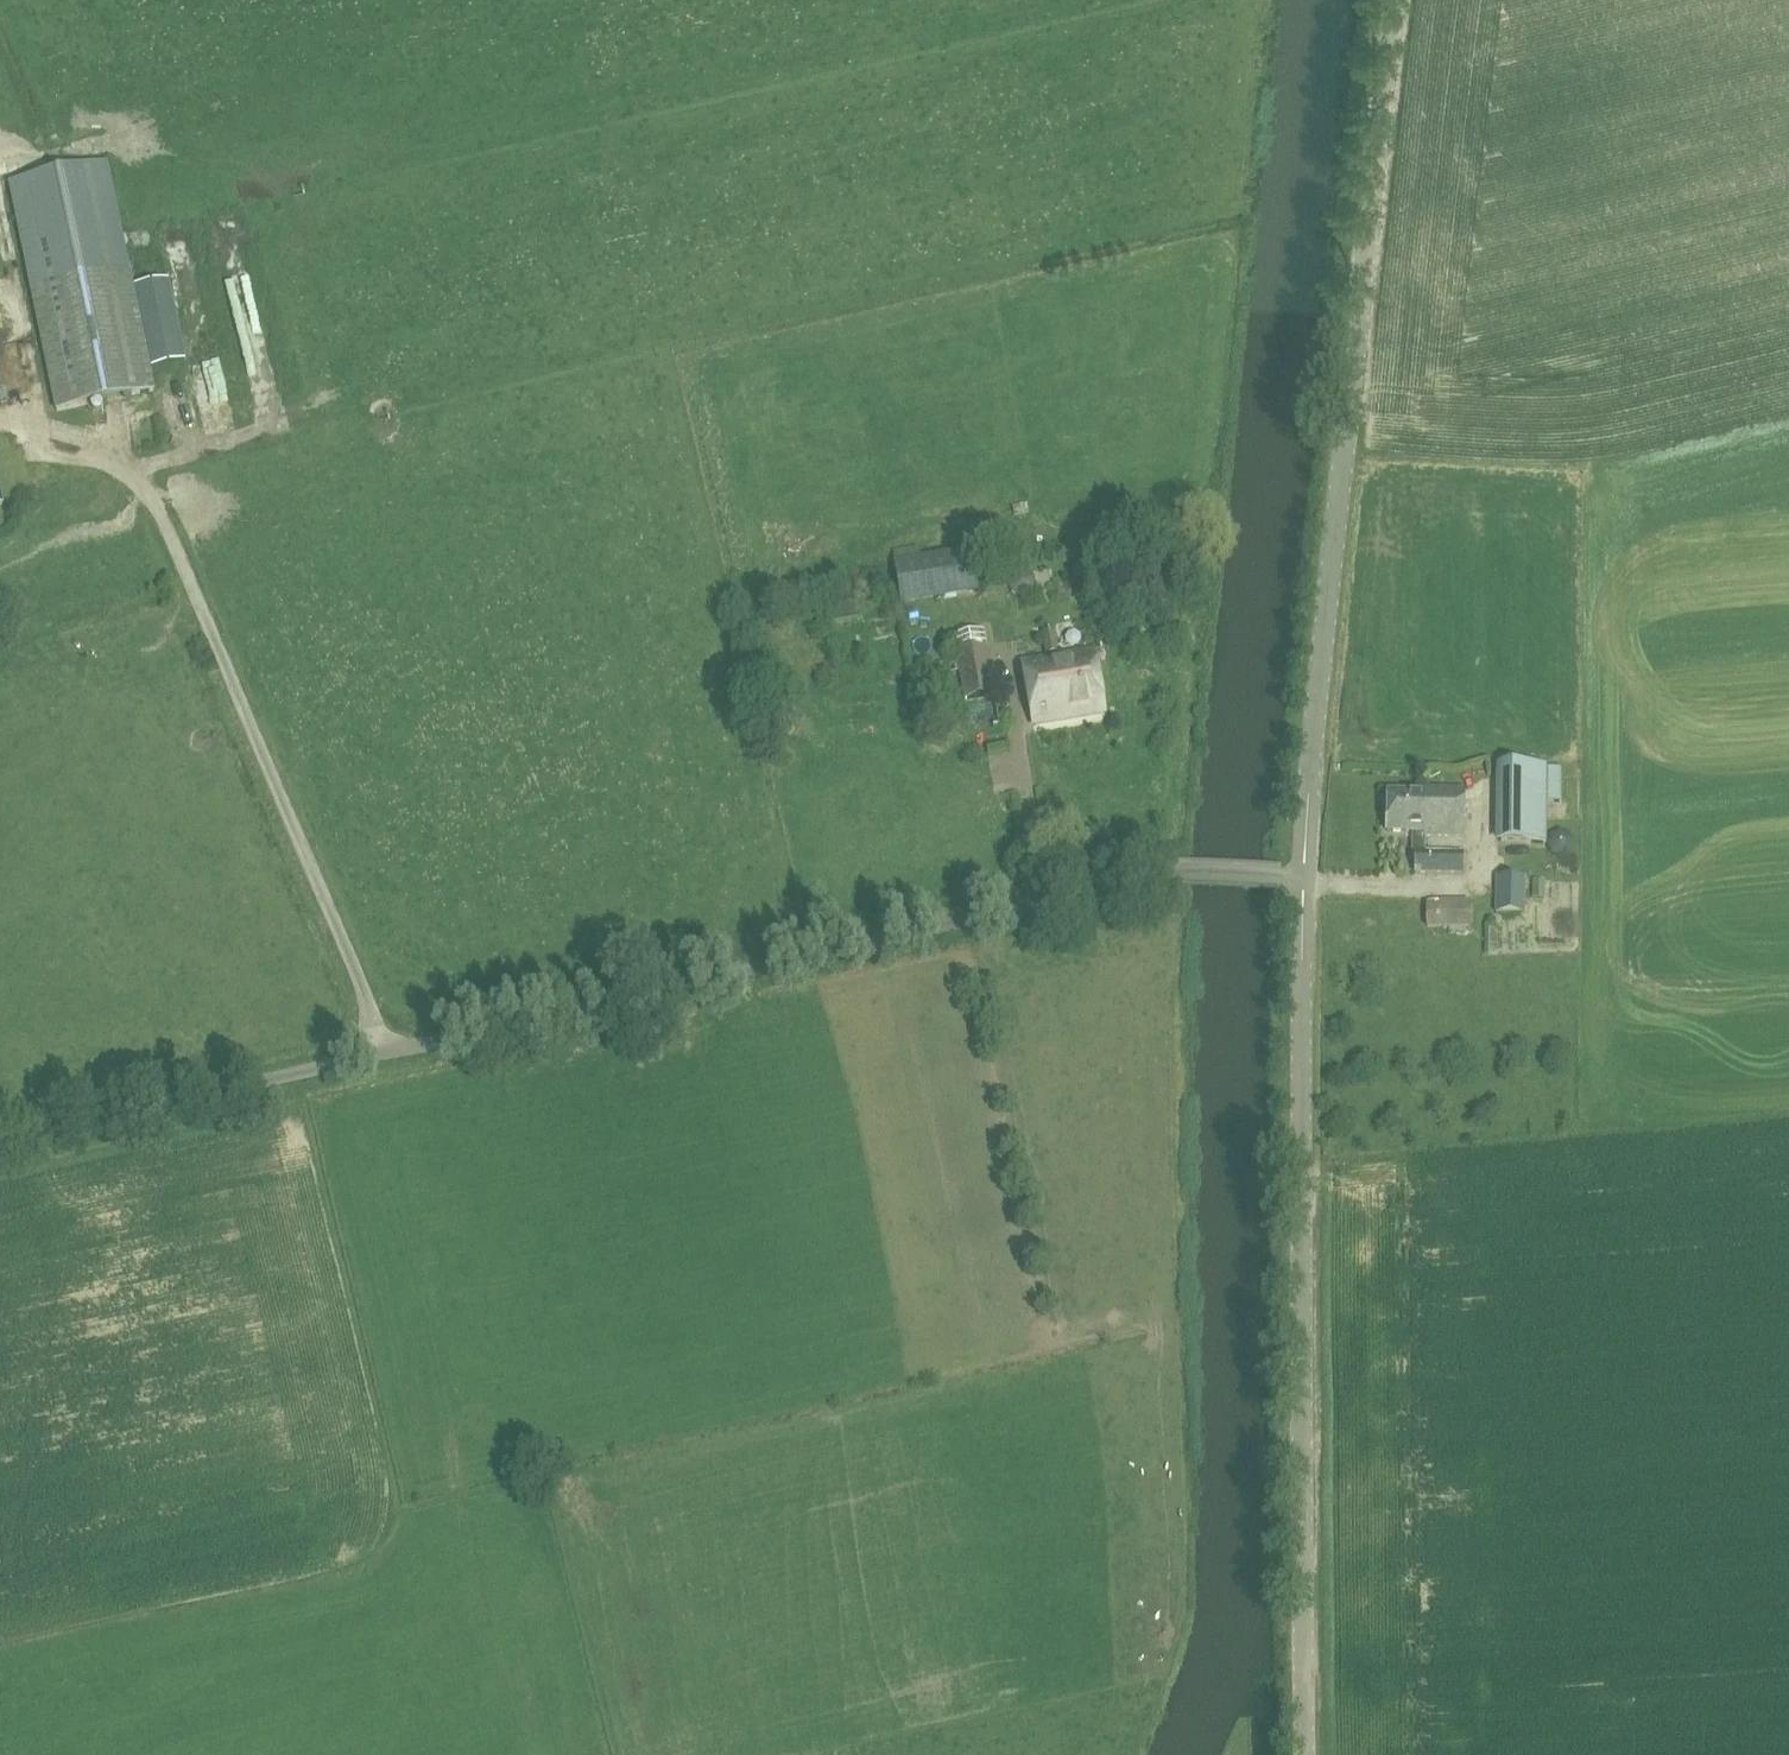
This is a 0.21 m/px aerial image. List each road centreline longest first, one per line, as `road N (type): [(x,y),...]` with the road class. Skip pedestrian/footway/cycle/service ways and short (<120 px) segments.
road 1 (unclassified): [(0,1139),(1119,876),(1304,877)]
road 2 (unclassified): [(1304,877),(1397,0)]
road 3 (unclassified): [(1304,1754),(1304,877)]

